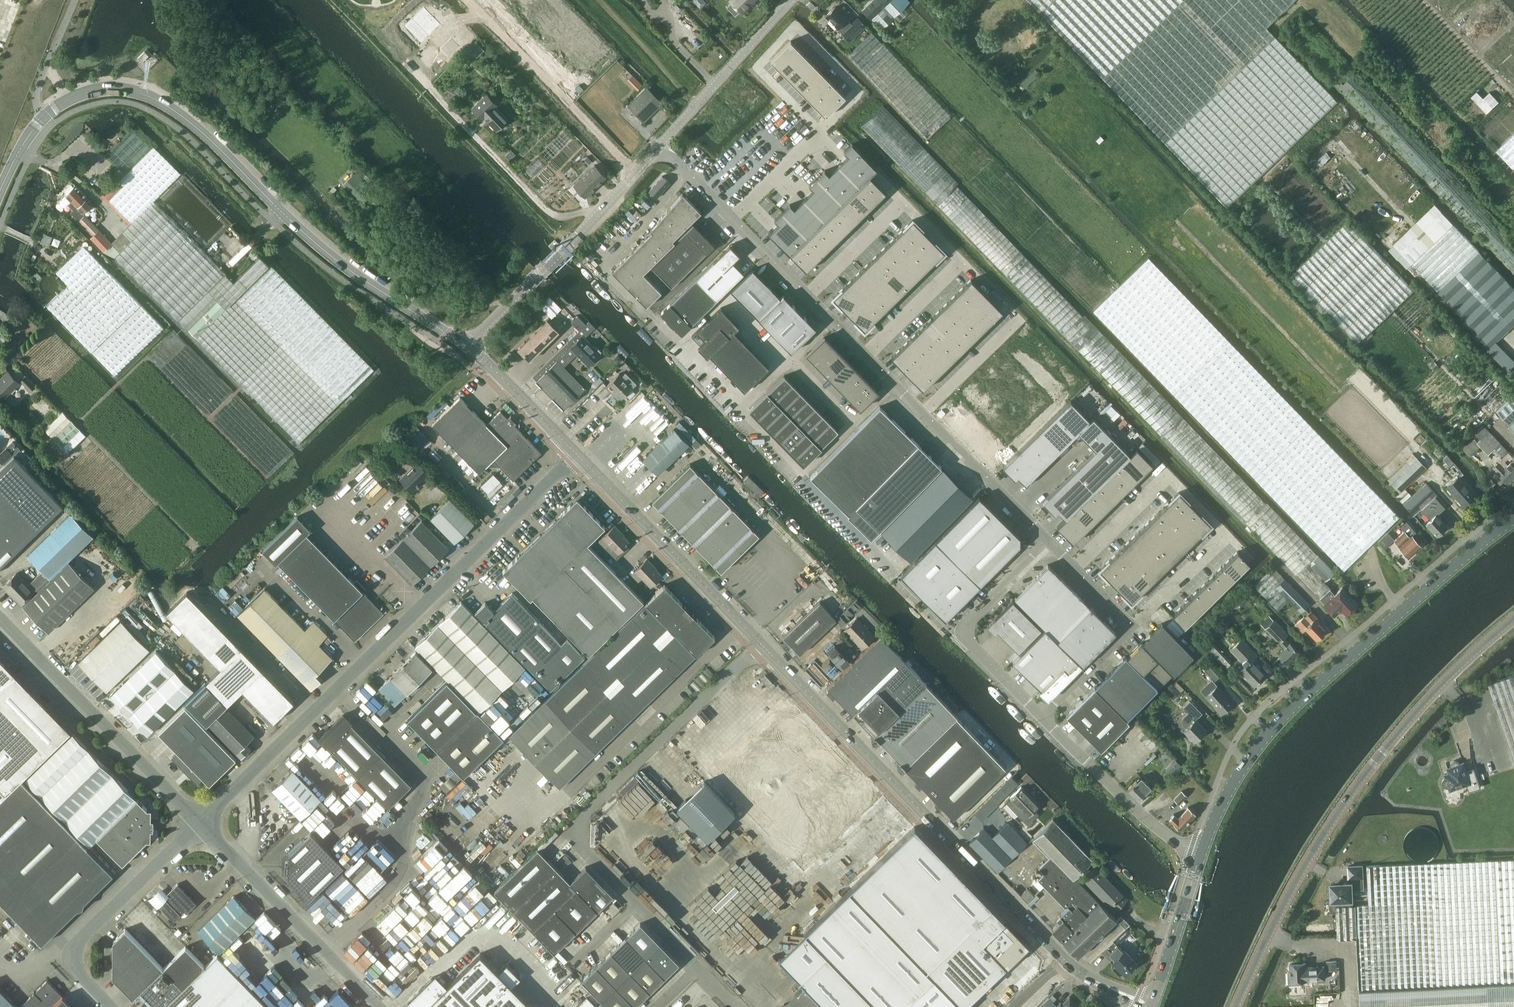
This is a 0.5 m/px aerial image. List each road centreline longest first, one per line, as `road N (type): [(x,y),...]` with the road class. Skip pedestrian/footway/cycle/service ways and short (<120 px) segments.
road 1 (unclassified): [(1134,621),(676,162),(654,152)]
road 2 (secondary): [(1148,1006),(1076,968),(762,646)]
road 3 (secondary): [(467,346),(332,257),(158,100),(97,90),(45,116)]
road 4 (unclassified): [(567,463),(201,821)]
road 5 (tertiary): [(1236,1006),(1328,828),(1444,681),(1513,619)]
road 6 (secondary): [(1200,856),(1239,767),(1265,730),(1513,515)]
road 7 (unclassified): [(636,903),(589,855),(582,828),(596,805),(762,646)]
road 8 (unclassified): [(201,821),(0,618)]
road 9 (secondary): [(762,646),(576,453)]
road 10 (unclassified): [(201,821),(68,962),(105,1006)]
road 11 (unclassified): [(371,1006),(201,821)]
road 12 (unclassified): [(467,346),(635,173)]
road 13 (residential): [(635,173),(472,0)]
road 14 (residential): [(781,10),(858,92),(824,125)]
road 15 (secondary): [(1151,1006),(1200,856)]
road 16 (secondary): [(576,453),(467,346)]
road 17 (track): [(692,109),(594,0)]
road 18 (track): [(437,99),(342,0)]
road 19 (residential): [(1191,853),(1090,763)]
road 20 (residential): [(45,116),(39,90),(76,0)]

